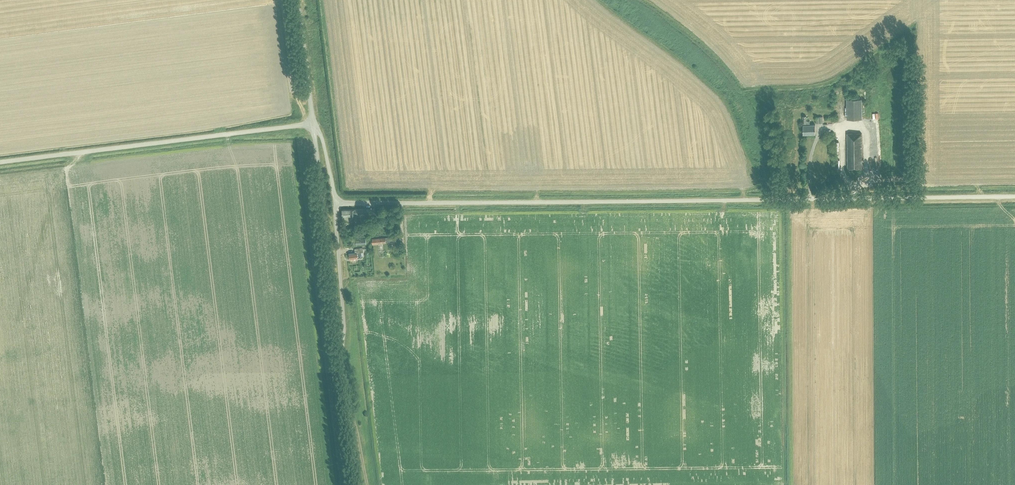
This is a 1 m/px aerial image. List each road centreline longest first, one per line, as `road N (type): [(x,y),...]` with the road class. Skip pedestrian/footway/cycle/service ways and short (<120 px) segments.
road 1 (unclassified): [(338,203),(1014,196)]
road 2 (unclassified): [(0,161),(313,123)]
road 3 (tertiary): [(342,360),(314,128)]
road 4 (unclassified): [(342,360),(338,203)]
road 5 (tertiary): [(357,484),(342,360)]
road 6 (tertiary): [(313,123),(298,0)]

